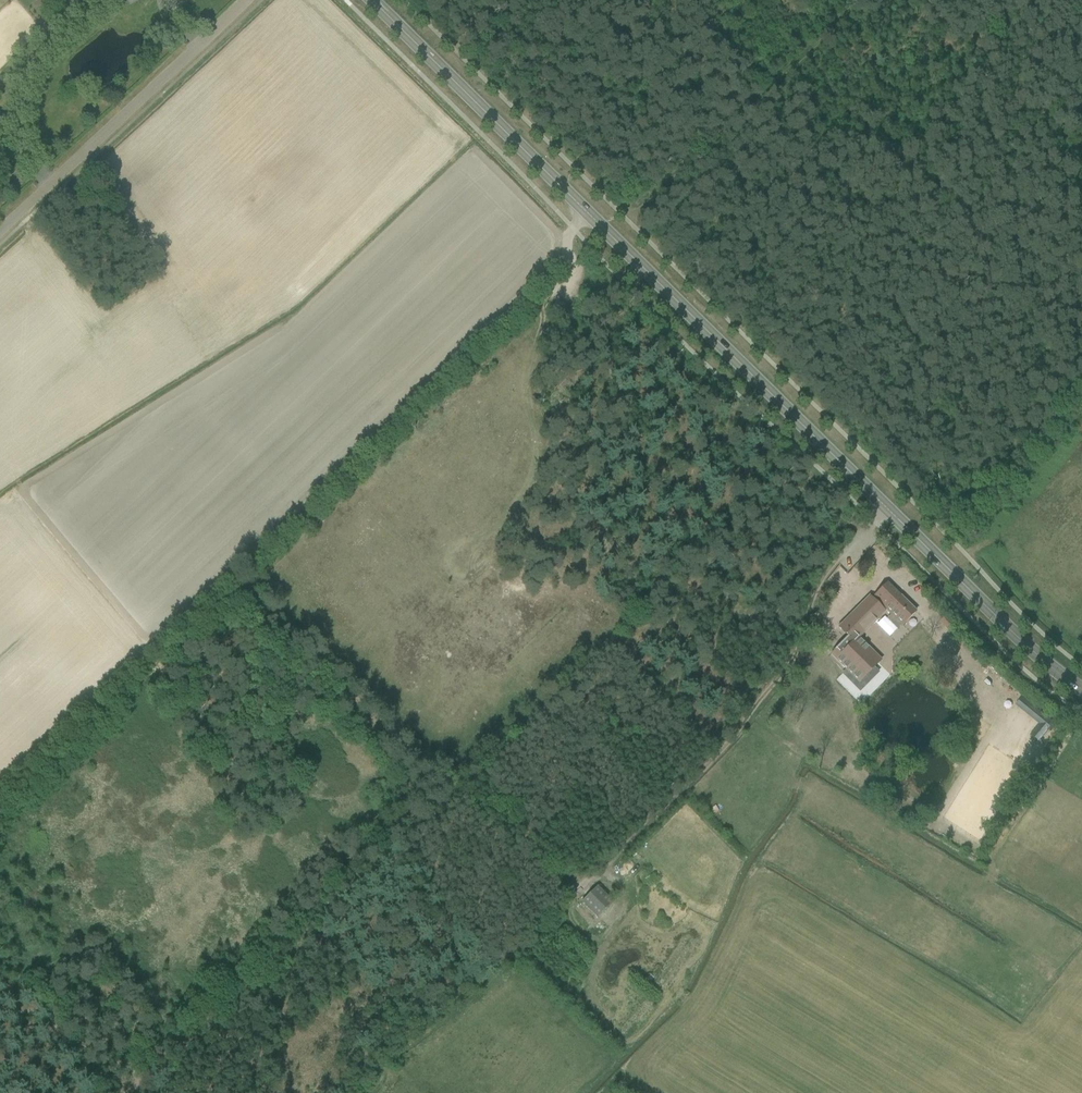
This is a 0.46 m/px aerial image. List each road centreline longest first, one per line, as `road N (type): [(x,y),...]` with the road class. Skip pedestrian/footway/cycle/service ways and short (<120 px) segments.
road 1 (secondary): [(1081,691),(1009,630),(369,0)]
road 2 (unclassified): [(245,0),(0,229)]

